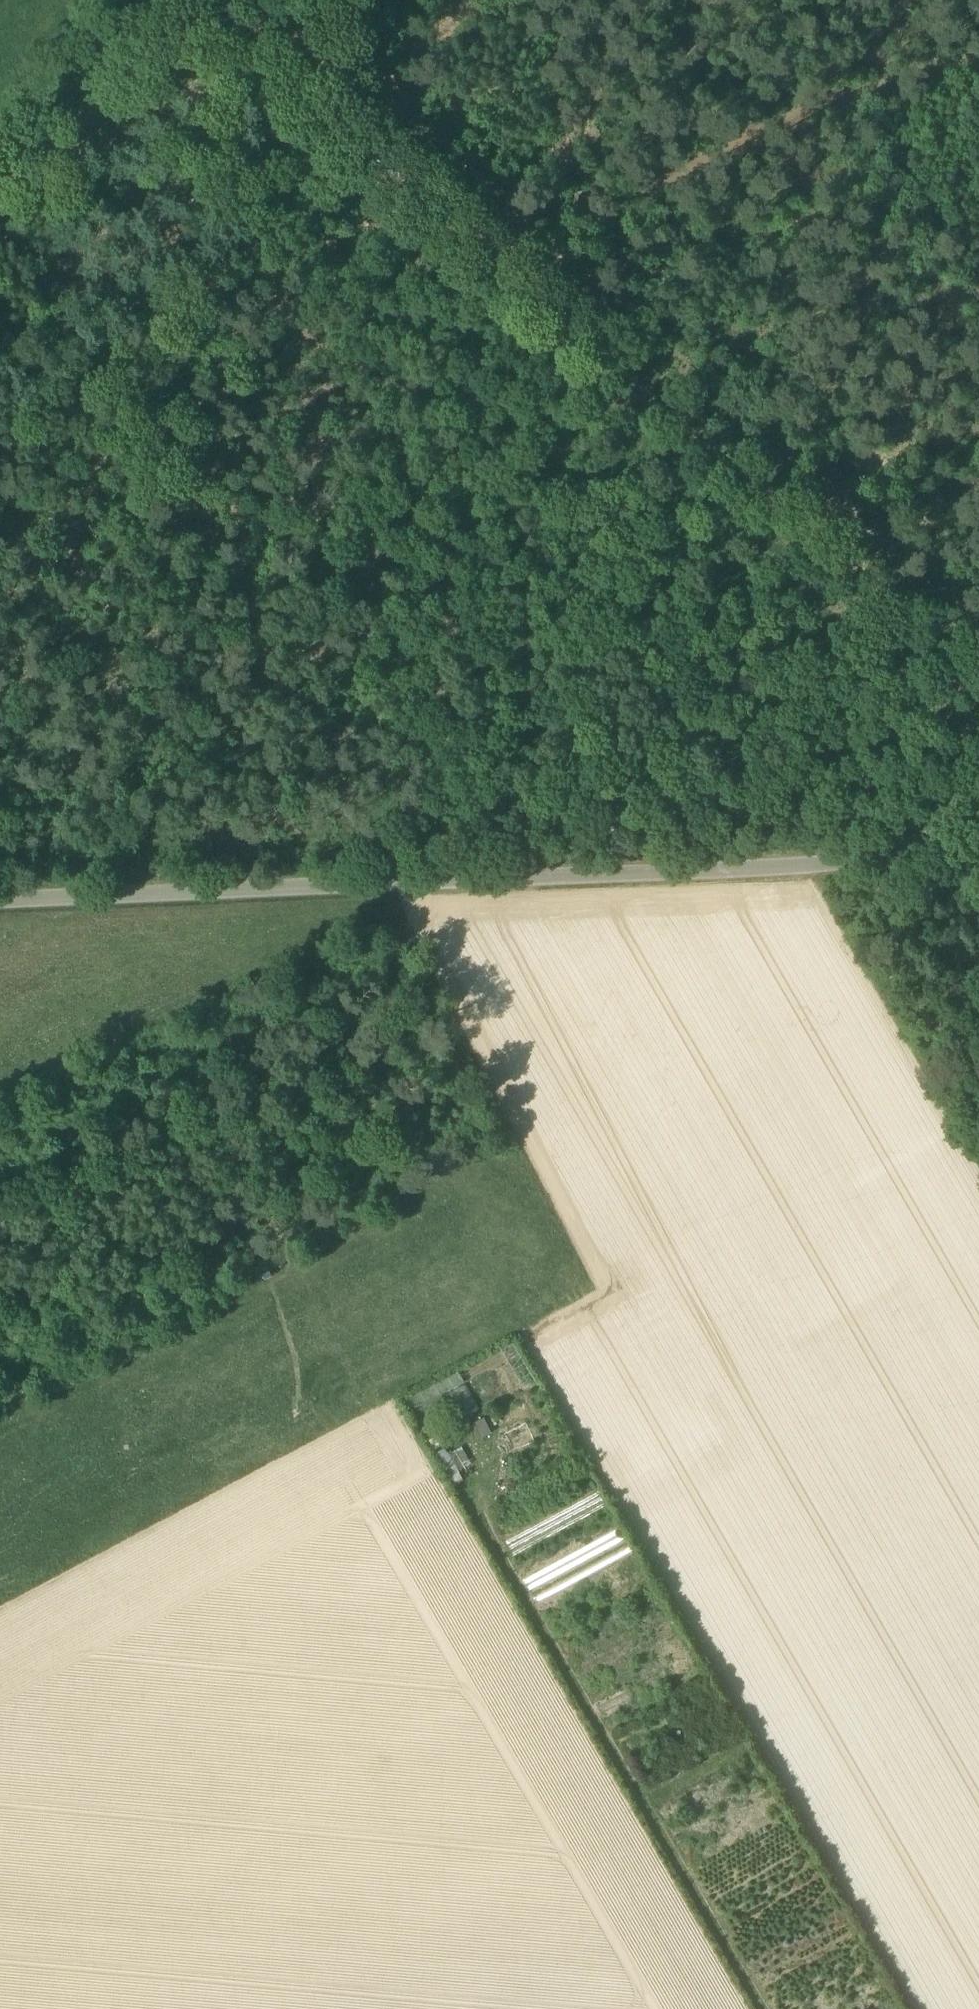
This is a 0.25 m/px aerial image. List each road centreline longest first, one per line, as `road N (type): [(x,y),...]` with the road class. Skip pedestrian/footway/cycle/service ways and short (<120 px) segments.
road 1 (unclassified): [(0,908),(777,869),(895,853),(978,814)]
road 2 (track): [(766,2008),(479,1501)]

